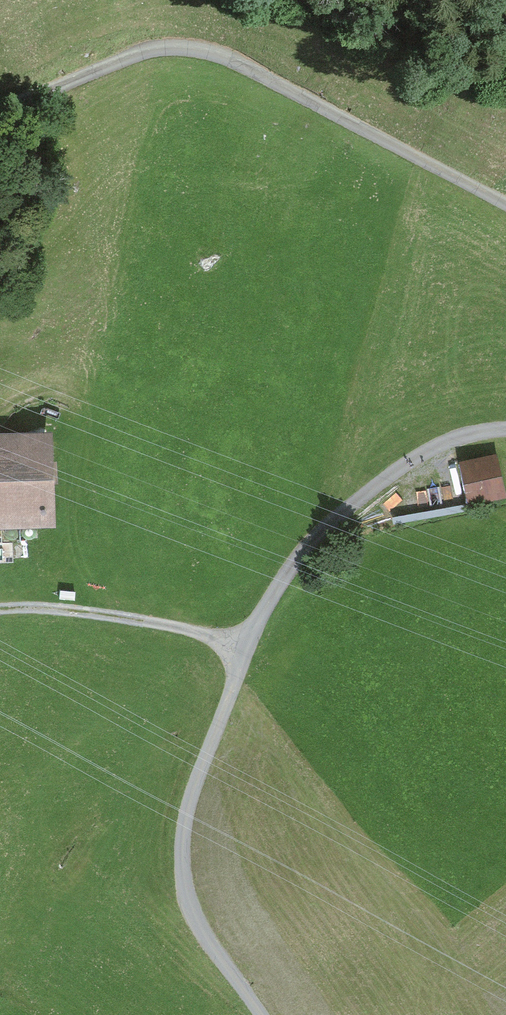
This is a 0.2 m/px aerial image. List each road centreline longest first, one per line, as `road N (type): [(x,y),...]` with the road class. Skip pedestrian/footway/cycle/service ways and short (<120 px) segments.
road 1 (unclassified): [(505,422),(433,442),(342,505),(309,539),(248,636),(189,804),(183,847),(193,915),(262,1014)]
road 2 (unclassified): [(0,103),(153,43),(197,41),(246,57),(505,193)]
road 3 (track): [(248,636),(50,603),(0,605)]

